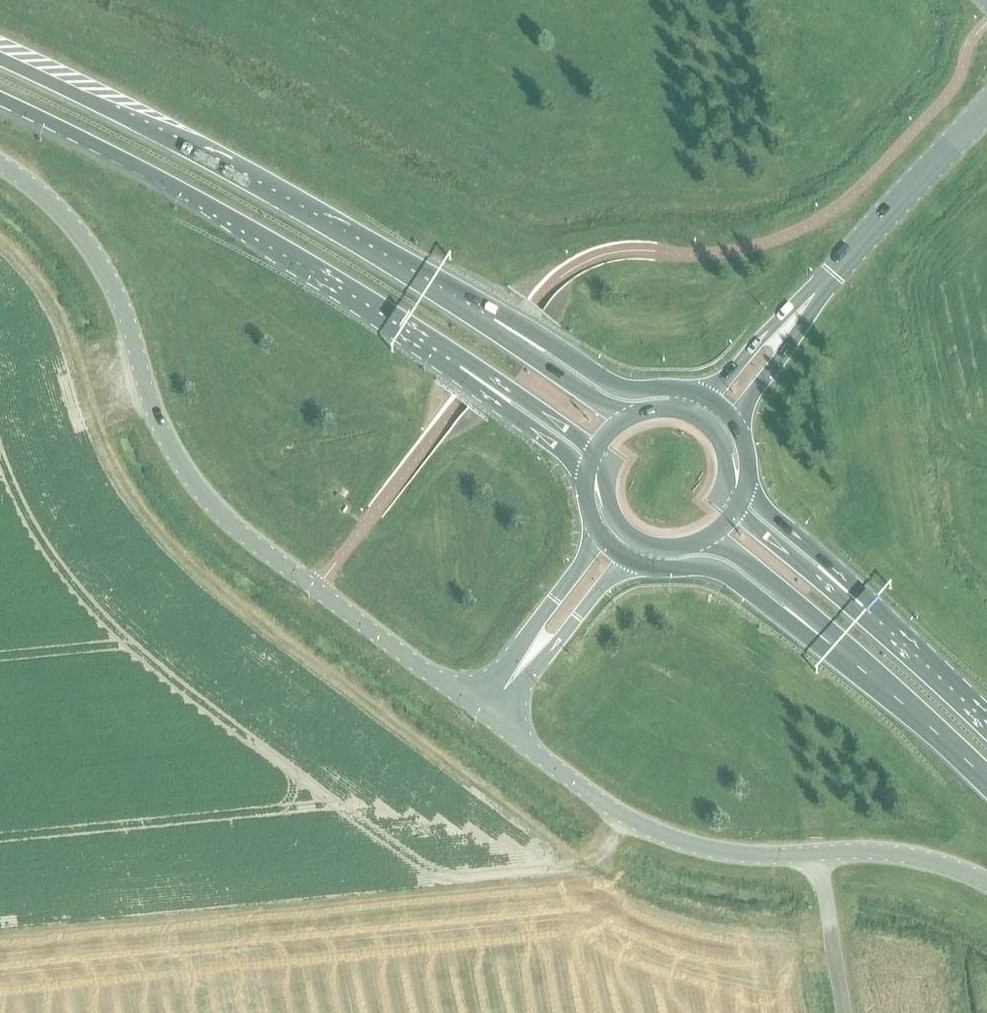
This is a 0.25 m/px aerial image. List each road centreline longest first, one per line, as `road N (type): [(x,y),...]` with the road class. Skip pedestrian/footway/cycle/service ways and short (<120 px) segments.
road 1 (trunk): [(496,321),(208,155),(0,61)]
road 2 (unclassified): [(0,162),(49,199),(98,258),(179,464),(225,518),(316,588)]
road 3 (tertiary): [(488,711),(614,809),(682,842),(774,857),(875,850),(986,881)]
road 4 (trunk): [(0,99),(211,206),(466,372)]
road 5 (trunk): [(797,617),(910,708),(986,784)]
road 6 (secondary): [(816,292),(986,109)]
road 7 (trunk): [(707,399),(614,386),(496,321)]
road 8 (trunk): [(986,726),(827,574)]
road 9 (tertiary): [(316,588),(488,711)]
road 10 (trunk): [(634,562),(717,568),(797,617)]
road 11 (trunk): [(637,412),(603,405),(496,321)]
road 12 (trunk): [(466,372),(577,465),(586,482)]
road 13 (track): [(818,854),(840,1012)]
road 14 (secondary): [(739,431),(816,292)]
road 15 (tertiary): [(594,524),(591,544),(537,625),(523,663)]
road 16 (secondary): [(816,292),(707,399)]
road 17 (trunk): [(466,372),(595,451)]
road 18 (tertiary): [(523,663),(634,562)]
road 19 (trunk): [(695,543),(729,552),(797,617)]
road 20 (trunk): [(736,512),(722,497),(719,440),(683,410)]
road 21 (trunk): [(595,451),(609,466),(614,517),(656,547)]

